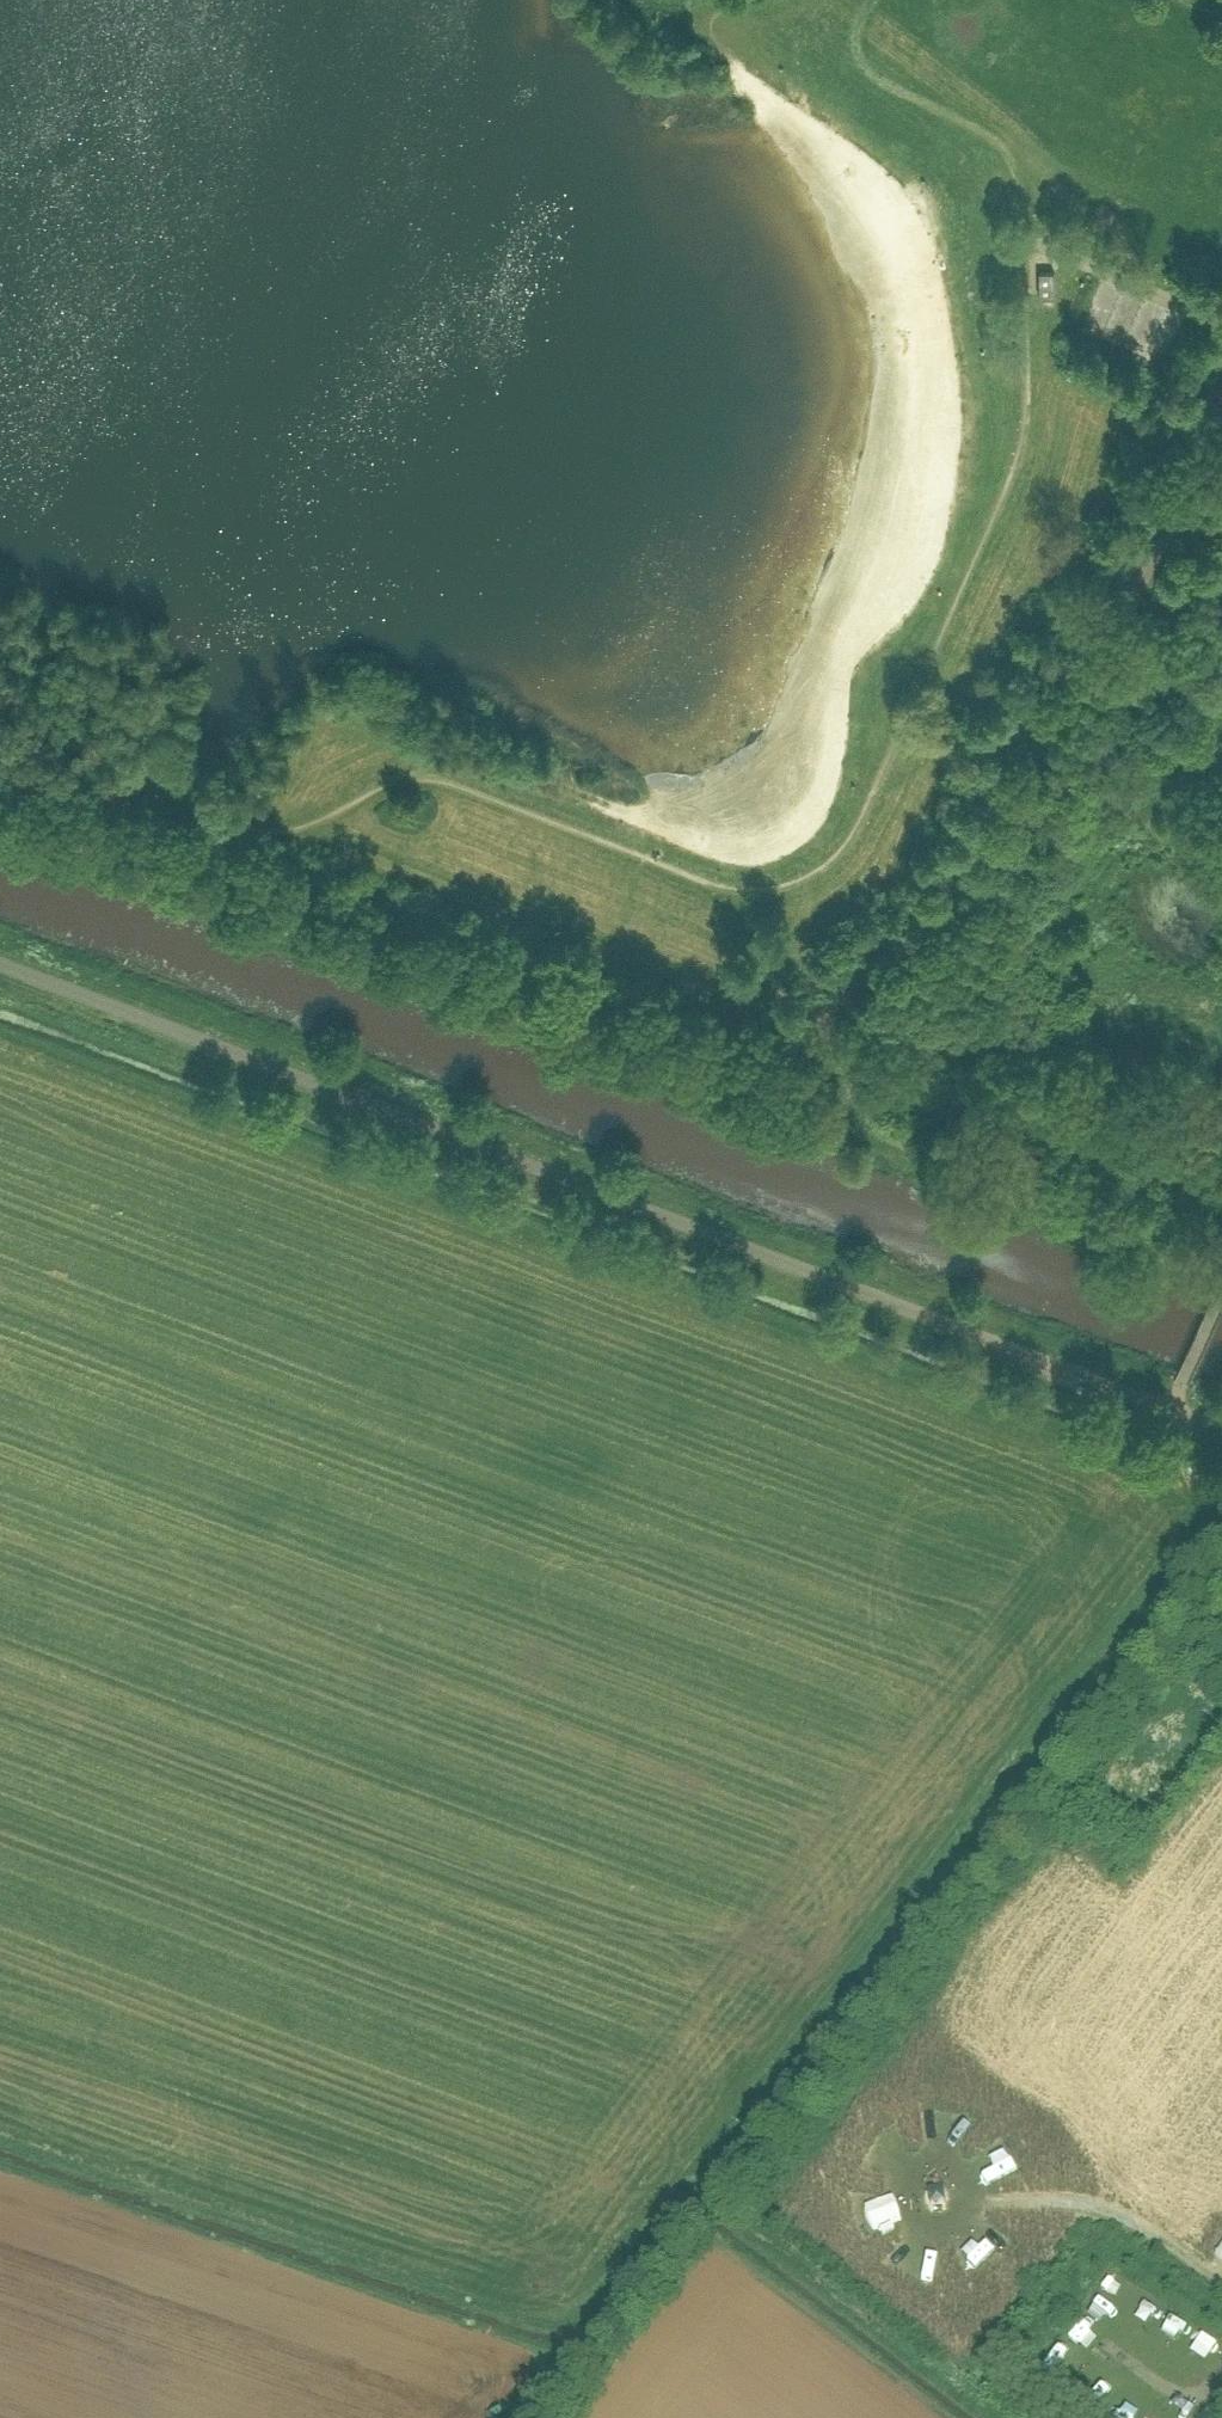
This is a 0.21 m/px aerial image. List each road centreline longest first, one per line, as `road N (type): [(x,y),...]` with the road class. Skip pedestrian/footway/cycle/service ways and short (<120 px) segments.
road 1 (unclassified): [(1221,1429),(0,962)]

